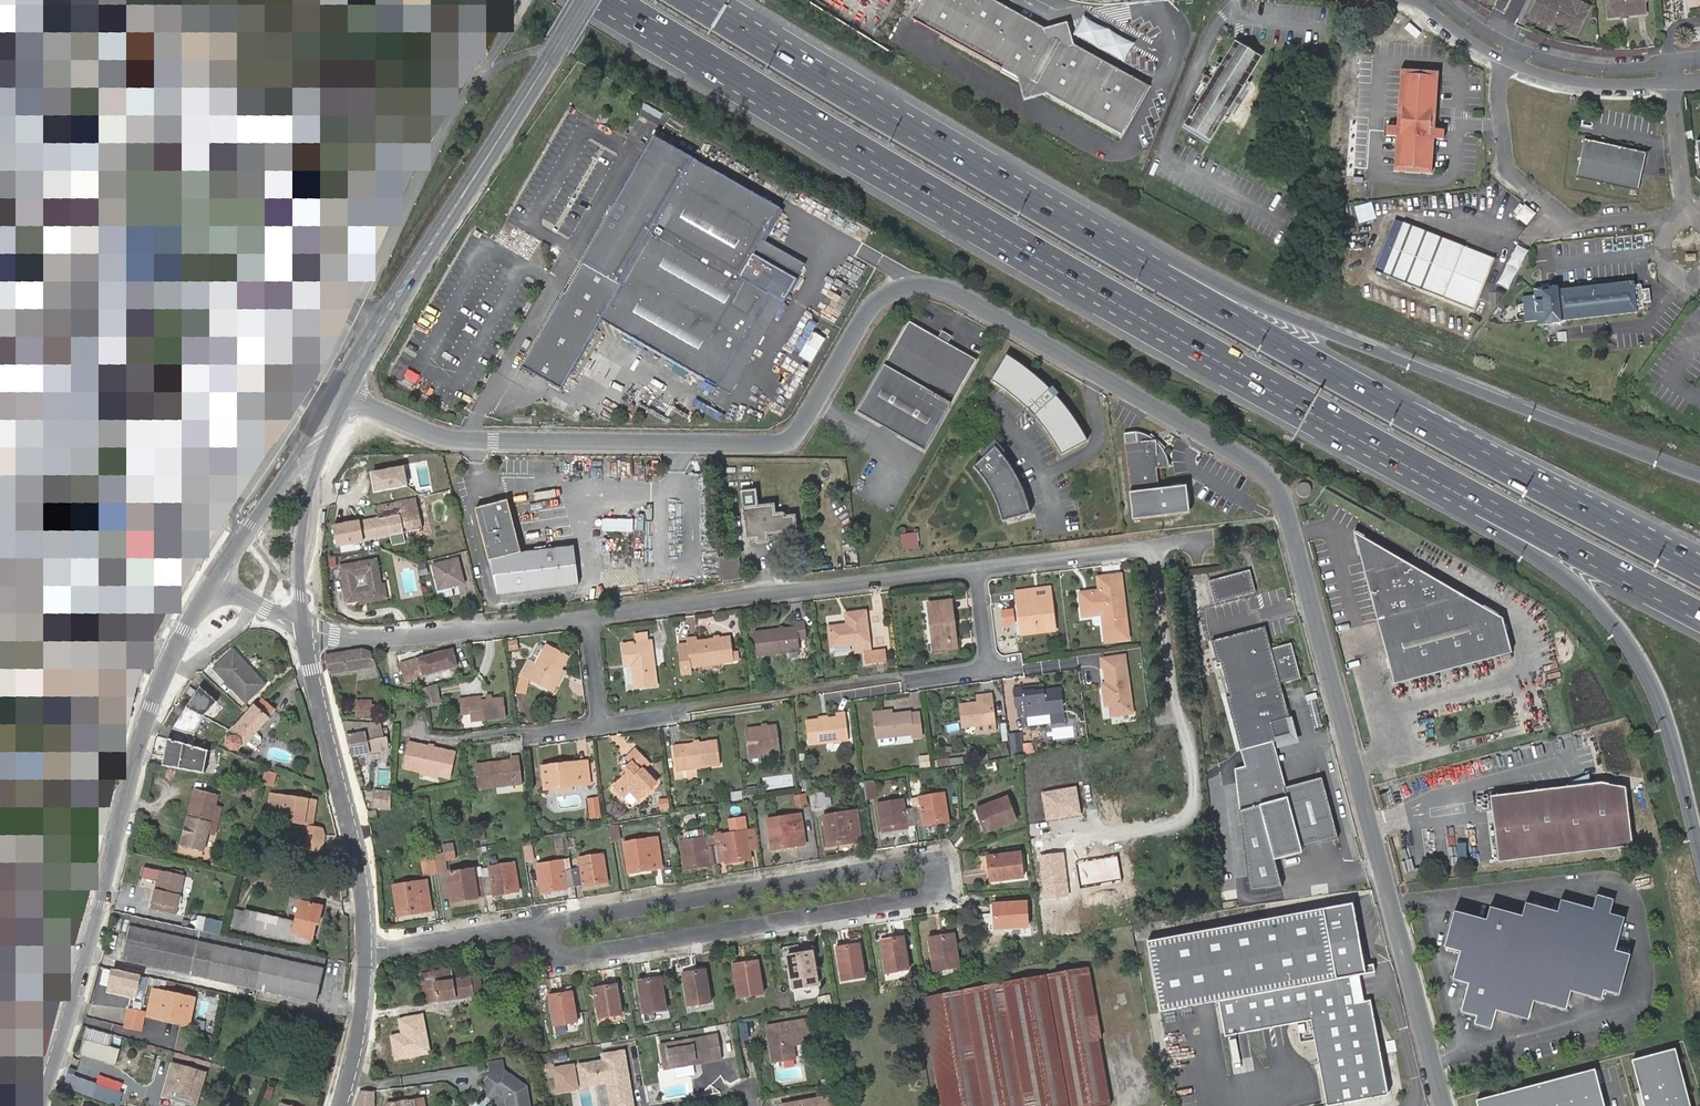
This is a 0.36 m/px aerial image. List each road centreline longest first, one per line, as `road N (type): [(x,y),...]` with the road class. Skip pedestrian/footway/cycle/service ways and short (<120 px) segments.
road 1 (unclassified): [(1447,1105),(1288,518),(1280,490),(1262,473),(935,287),(895,293),(874,307),(796,436),(779,445),(457,441),(341,391)]
road 2 (motorway): [(613,0),(959,206),(1449,482)]
road 3 (motorway): [(1699,569),(1505,469),(977,170)]
road 4 (residential): [(547,923),(918,861),(935,868),(938,886),(923,897),(569,955),(552,944)]
road 5 (motorway): [(1699,477),(1235,294),(977,170)]
road 6 (tertiary): [(214,582),(151,707),(41,1105)]
road 7 (tertiary): [(585,0),(341,391)]
road 8 (motorway): [(1449,482),(1473,518),(1592,598),(1645,661),(1699,840)]
road 9 (residential): [(976,569),(587,616)]
road 10 (residential): [(1152,548),(1193,810),(1185,821),(1077,842)]
road 11 (motorway): [(977,170),(692,0)]
road 12 (tertiary): [(366,948),(352,833),(302,627)]
road 13 (unclassified): [(1507,61),(1499,98),(1506,169),(1579,227),(1663,218)]
road 14 (residential): [(587,616),(390,638),(302,627)]
road 15 (motorway): [(1449,482),(1699,613)]
road 16 (residential): [(366,948),(547,923)]
road 17 (residential): [(1152,548),(976,569)]
road 18 (tertiary): [(302,627),(299,551),(310,452)]
road 19 (residential): [(1507,61),(1563,80),(1673,83)]
road 20 (tertiary): [(310,452),(214,582)]
road 21 (tertiary): [(338,1105),(358,1034),(366,948)]
road 22 (residential): [(1671,63),(1601,68),(1514,47)]
road 23 (unclassified): [(1684,209),(1673,83)]

